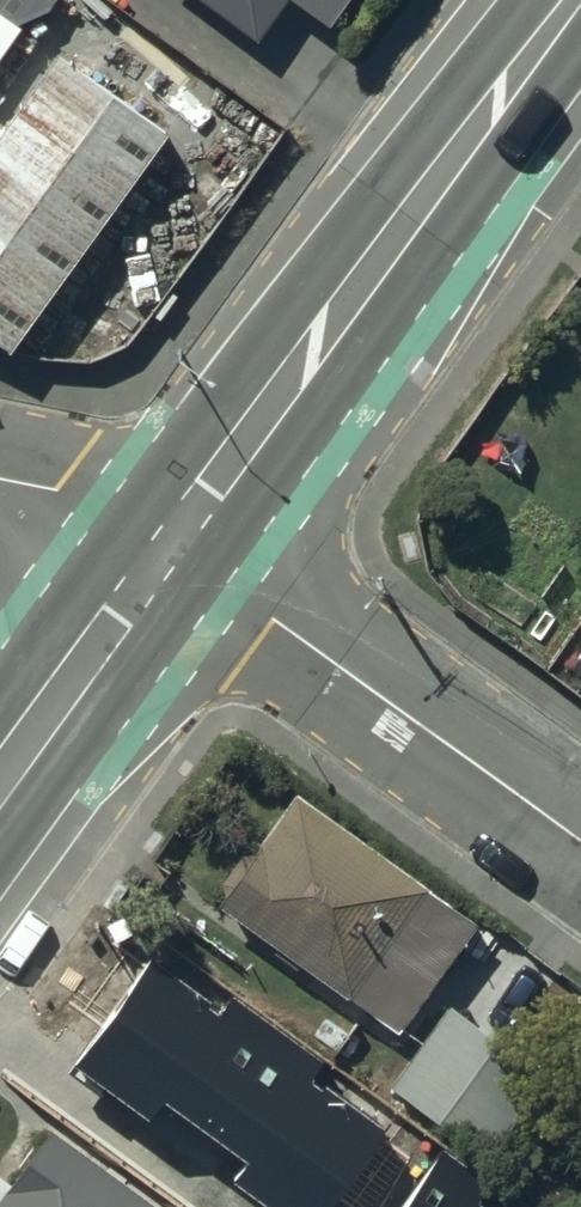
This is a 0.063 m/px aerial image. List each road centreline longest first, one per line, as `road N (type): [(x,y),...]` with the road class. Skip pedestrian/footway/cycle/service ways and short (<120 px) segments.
road 1 (primary): [(177,542),(580,0)]
road 2 (residential): [(177,542),(580,841)]
road 3 (primary): [(0,783),(177,542)]
road 4 (unclassified): [(0,478),(120,511),(177,542)]

